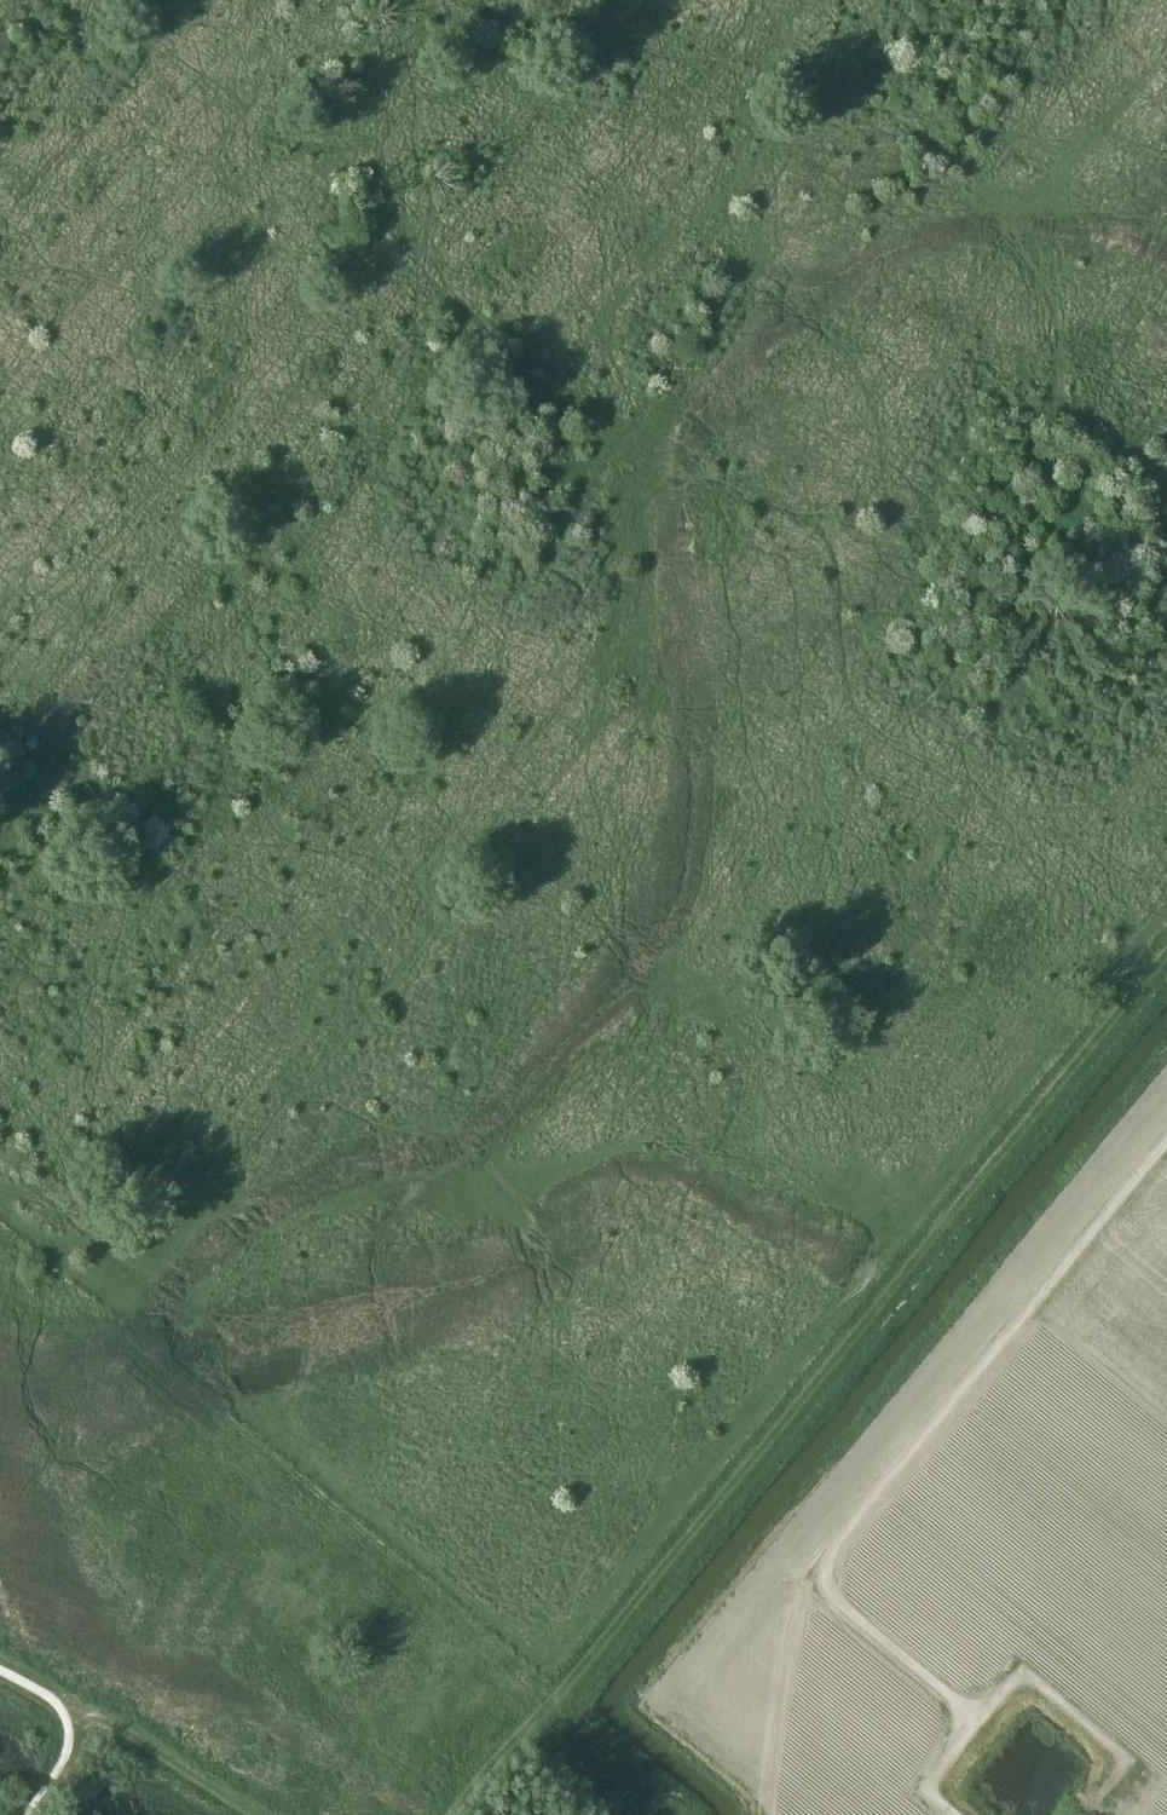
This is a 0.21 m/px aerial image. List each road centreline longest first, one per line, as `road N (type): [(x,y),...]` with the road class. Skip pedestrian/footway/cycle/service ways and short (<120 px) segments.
road 1 (track): [(1166,936),(448,1814)]
road 2 (track): [(55,1710),(219,1814)]

